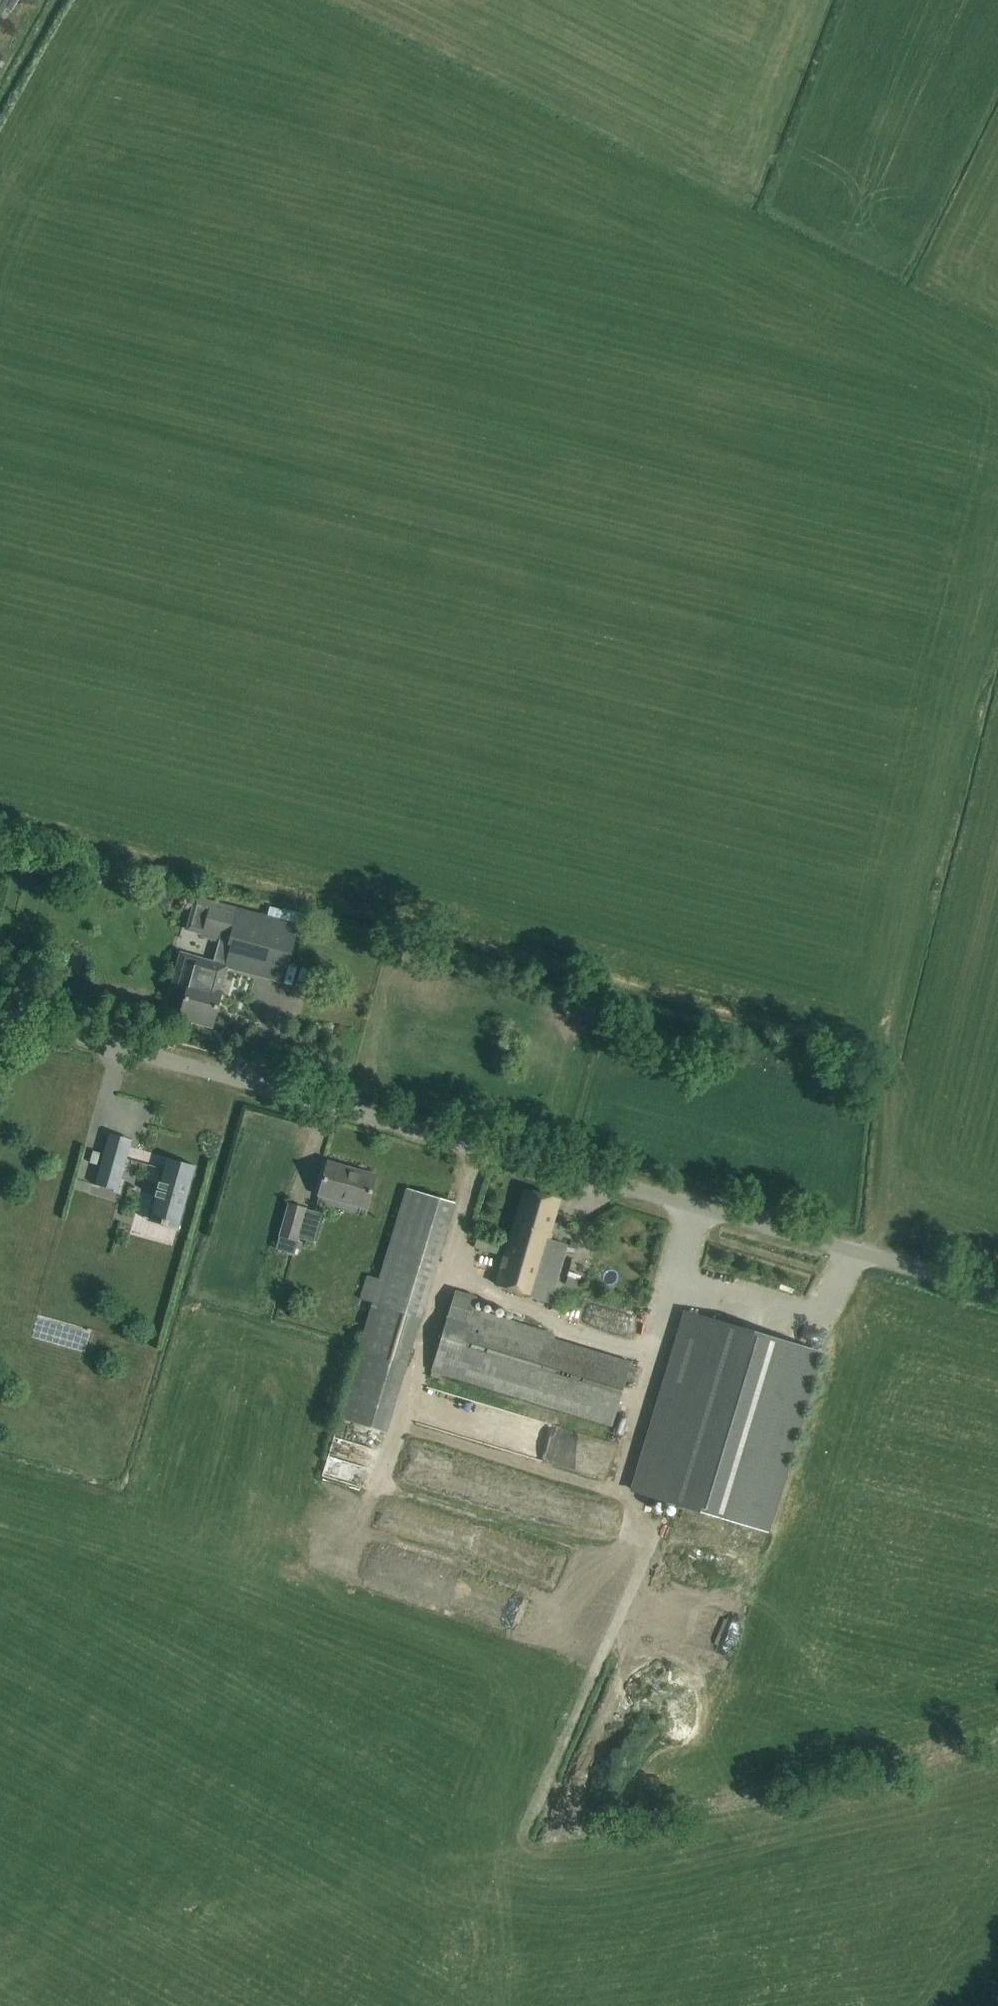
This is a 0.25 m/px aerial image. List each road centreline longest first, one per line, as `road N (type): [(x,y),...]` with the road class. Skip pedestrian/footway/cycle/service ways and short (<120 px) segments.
road 1 (unclassified): [(997,1284),(0,1011)]

